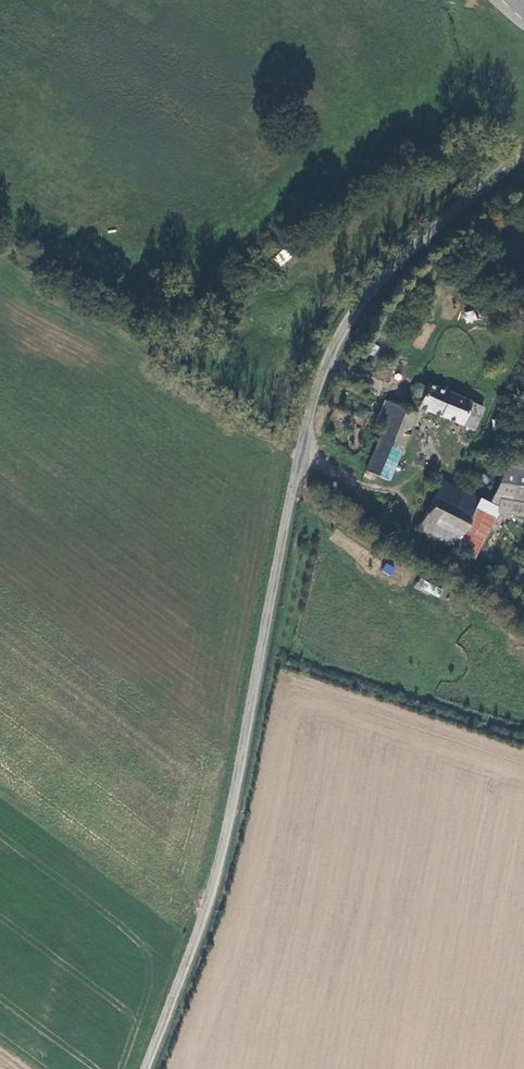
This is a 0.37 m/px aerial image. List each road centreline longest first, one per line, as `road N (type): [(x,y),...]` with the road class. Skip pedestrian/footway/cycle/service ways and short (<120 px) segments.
road 1 (unclassified): [(149,1068),(228,847),(328,374),(373,295),(523,153)]
road 2 (track): [(401,498),(408,540),(523,612)]

